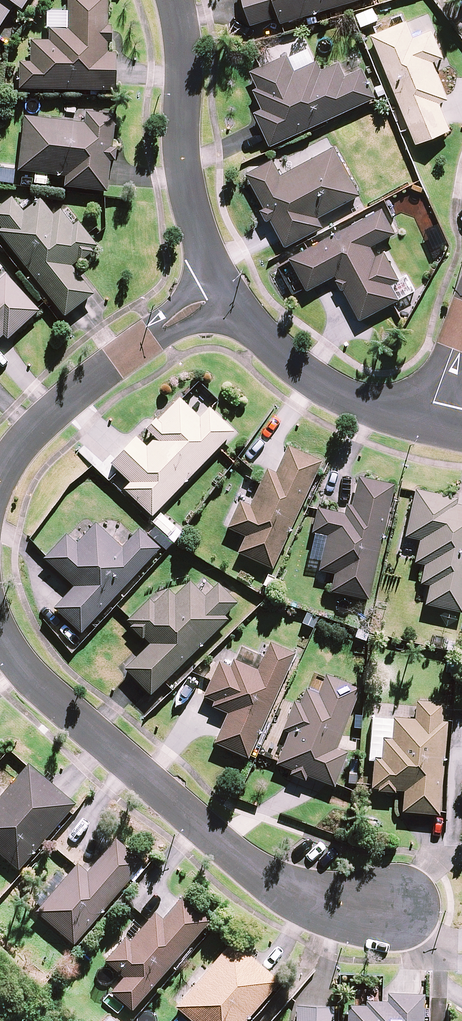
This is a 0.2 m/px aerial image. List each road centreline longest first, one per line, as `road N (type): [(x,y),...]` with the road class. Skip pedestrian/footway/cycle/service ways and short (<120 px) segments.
road 1 (residential): [(395,913),(317,900),(238,855),(46,693),(0,636)]
road 2 (residential): [(0,476),(61,402),(225,288)]
road 3 (residential): [(175,0),(197,221),(225,288)]
road 4 (residential): [(225,288),(310,375),(365,405),(425,424)]

